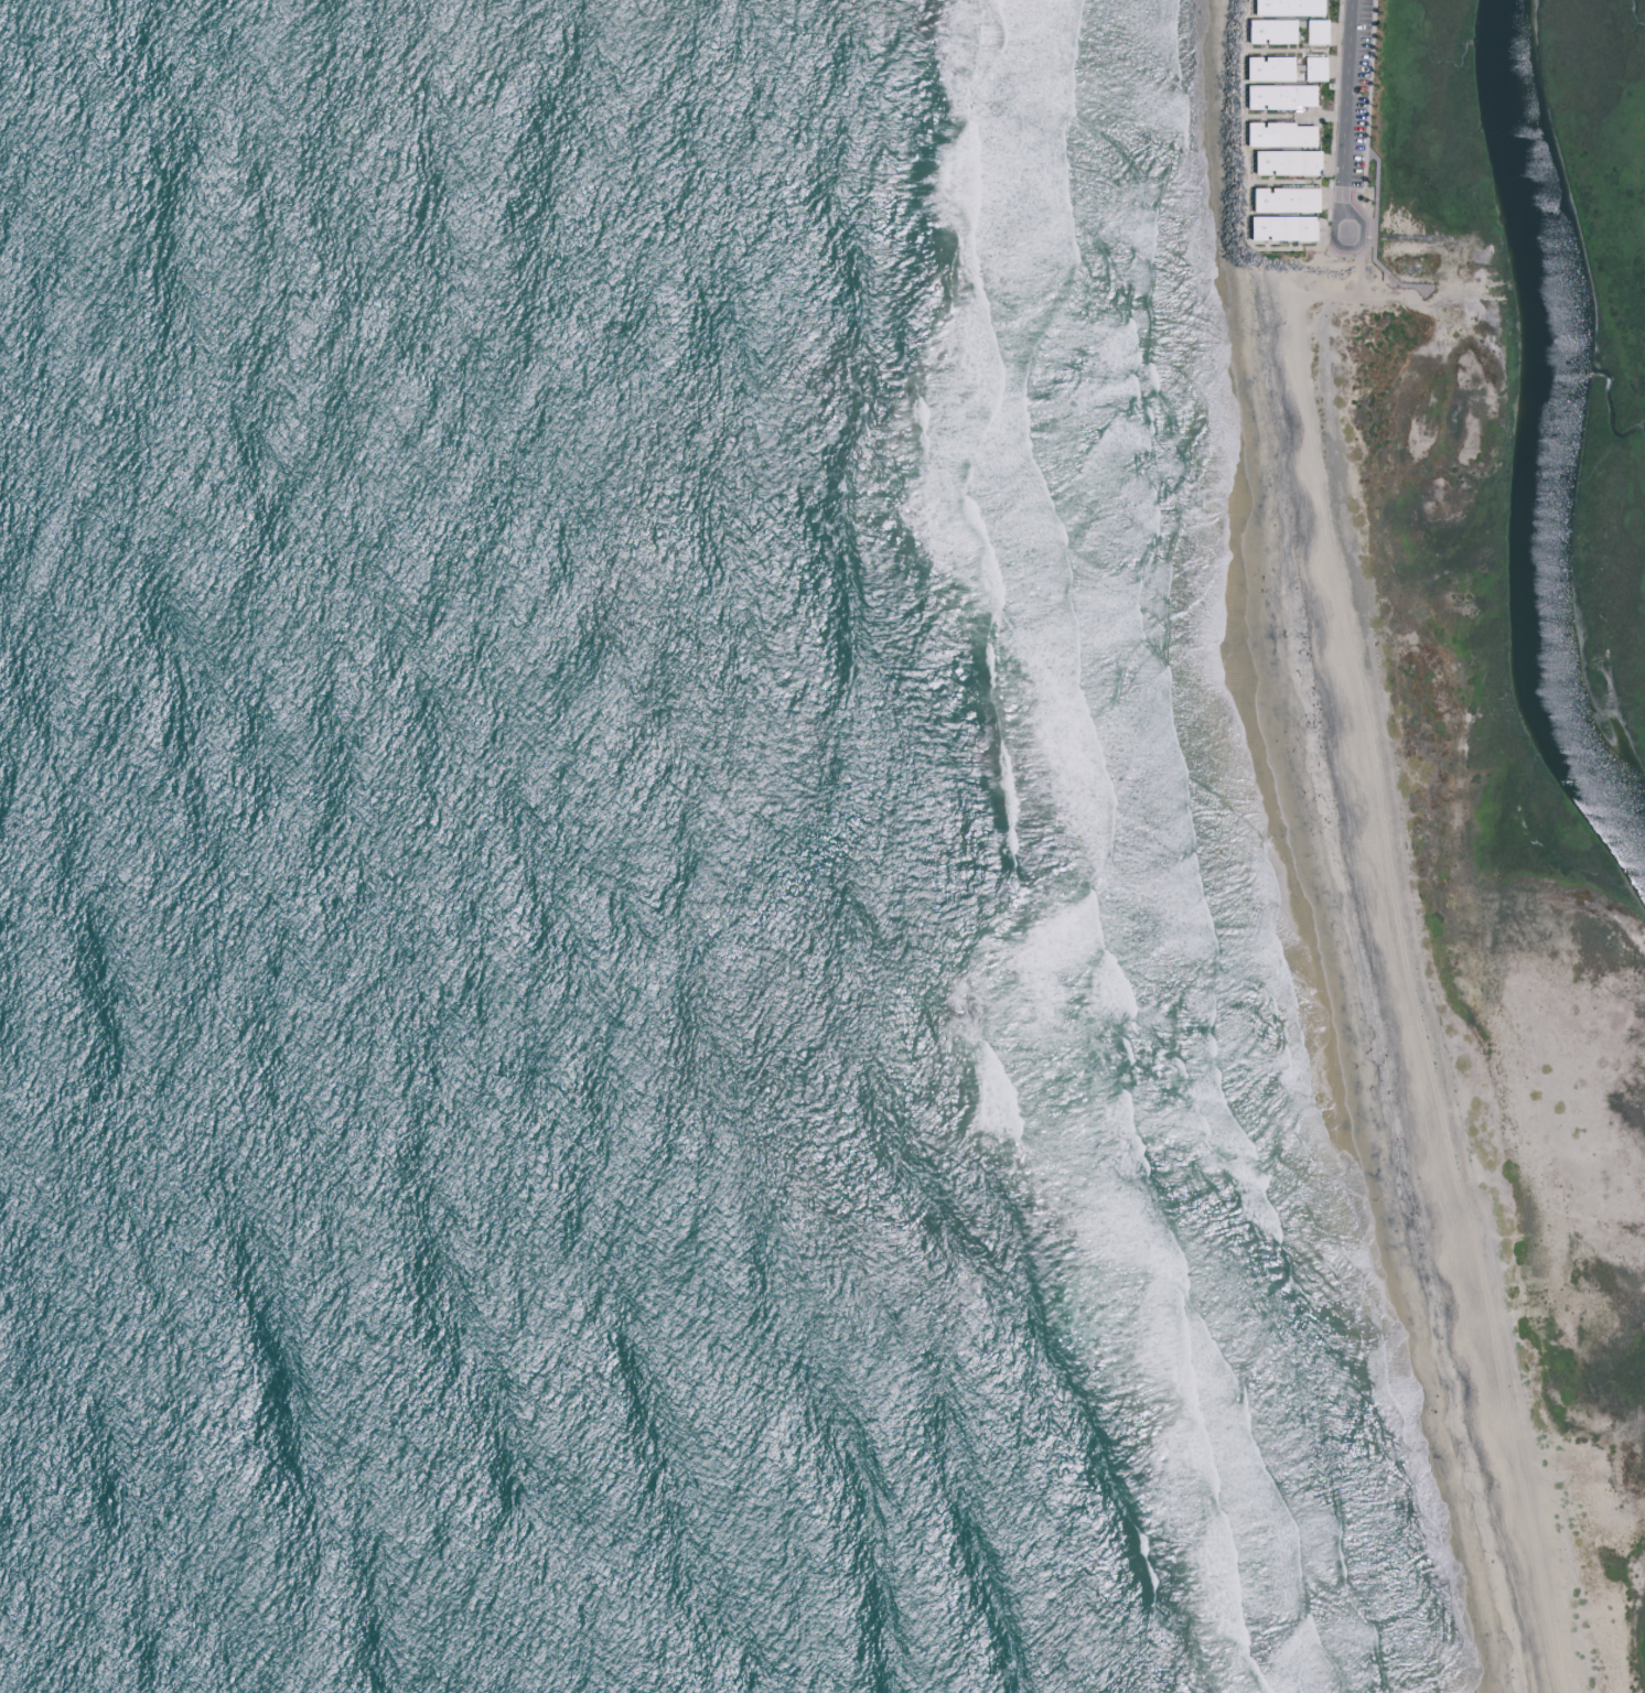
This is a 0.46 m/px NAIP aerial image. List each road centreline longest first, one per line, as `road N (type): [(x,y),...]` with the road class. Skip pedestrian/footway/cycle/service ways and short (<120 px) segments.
road 1 (residential): [(1352,0),(1344,213),(1352,235)]

